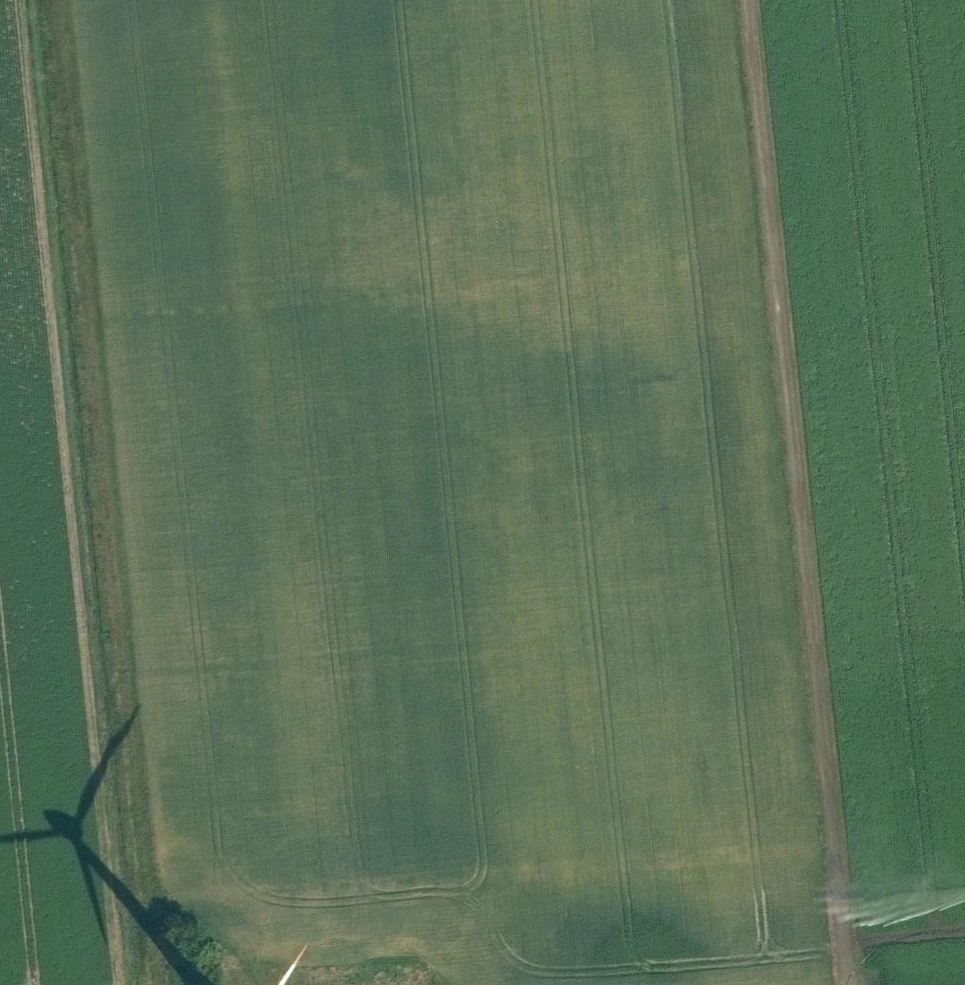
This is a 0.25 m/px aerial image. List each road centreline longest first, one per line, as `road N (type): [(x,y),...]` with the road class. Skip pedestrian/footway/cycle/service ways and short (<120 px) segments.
road 1 (track): [(742,0),(849,984)]
road 2 (track): [(157,984),(59,0)]

